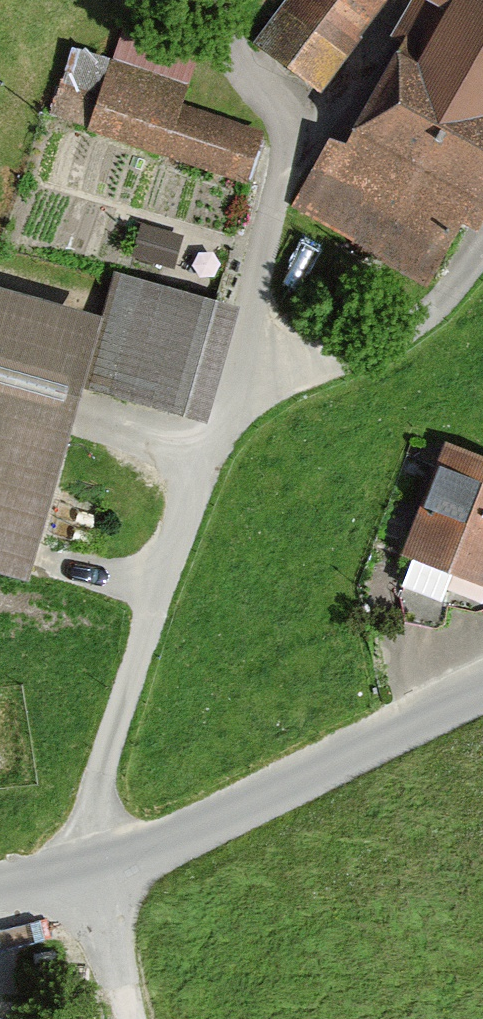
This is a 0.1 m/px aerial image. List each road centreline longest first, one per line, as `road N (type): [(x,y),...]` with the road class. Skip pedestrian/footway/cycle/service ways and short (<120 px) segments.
road 1 (unclassified): [(0,886),(90,868),(181,834),(482,685)]
road 2 (track): [(90,868),(131,1018)]

